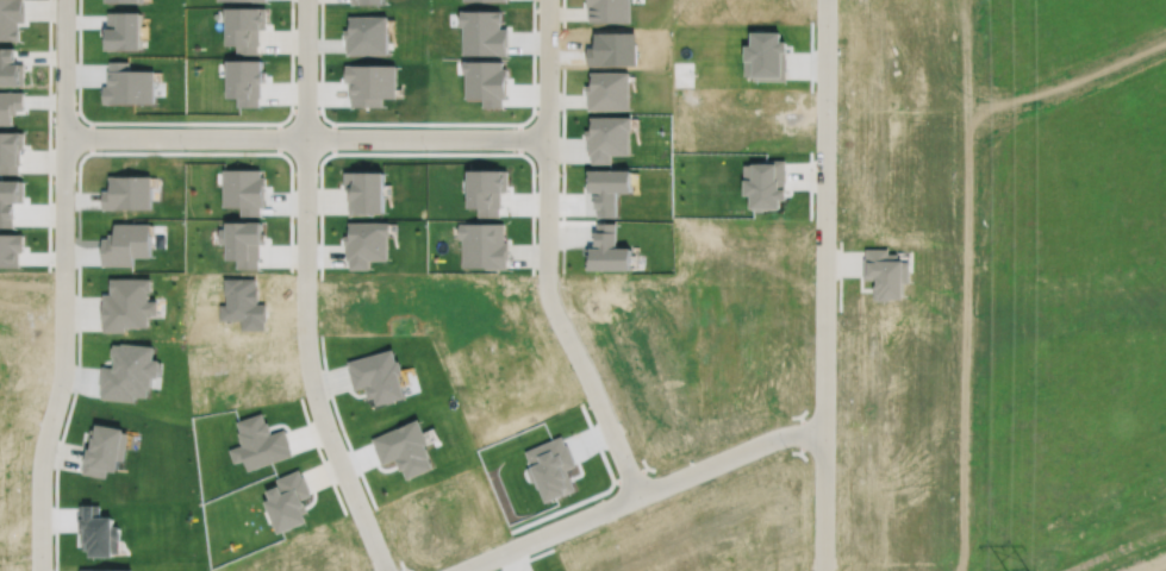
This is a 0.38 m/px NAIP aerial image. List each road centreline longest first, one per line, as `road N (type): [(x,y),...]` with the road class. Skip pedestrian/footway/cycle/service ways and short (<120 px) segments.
road 1 (residential): [(385,570),(326,432),(308,364),(306,0)]
road 2 (residential): [(64,0),(62,371),(39,470),(40,570)]
road 3 (residential): [(823,570),(825,0)]
road 4 (residential): [(637,495),(549,299),(547,0)]
road 5 (residential): [(63,136),(547,138)]
road 6 (residential): [(458,570),(755,445),(823,433)]

